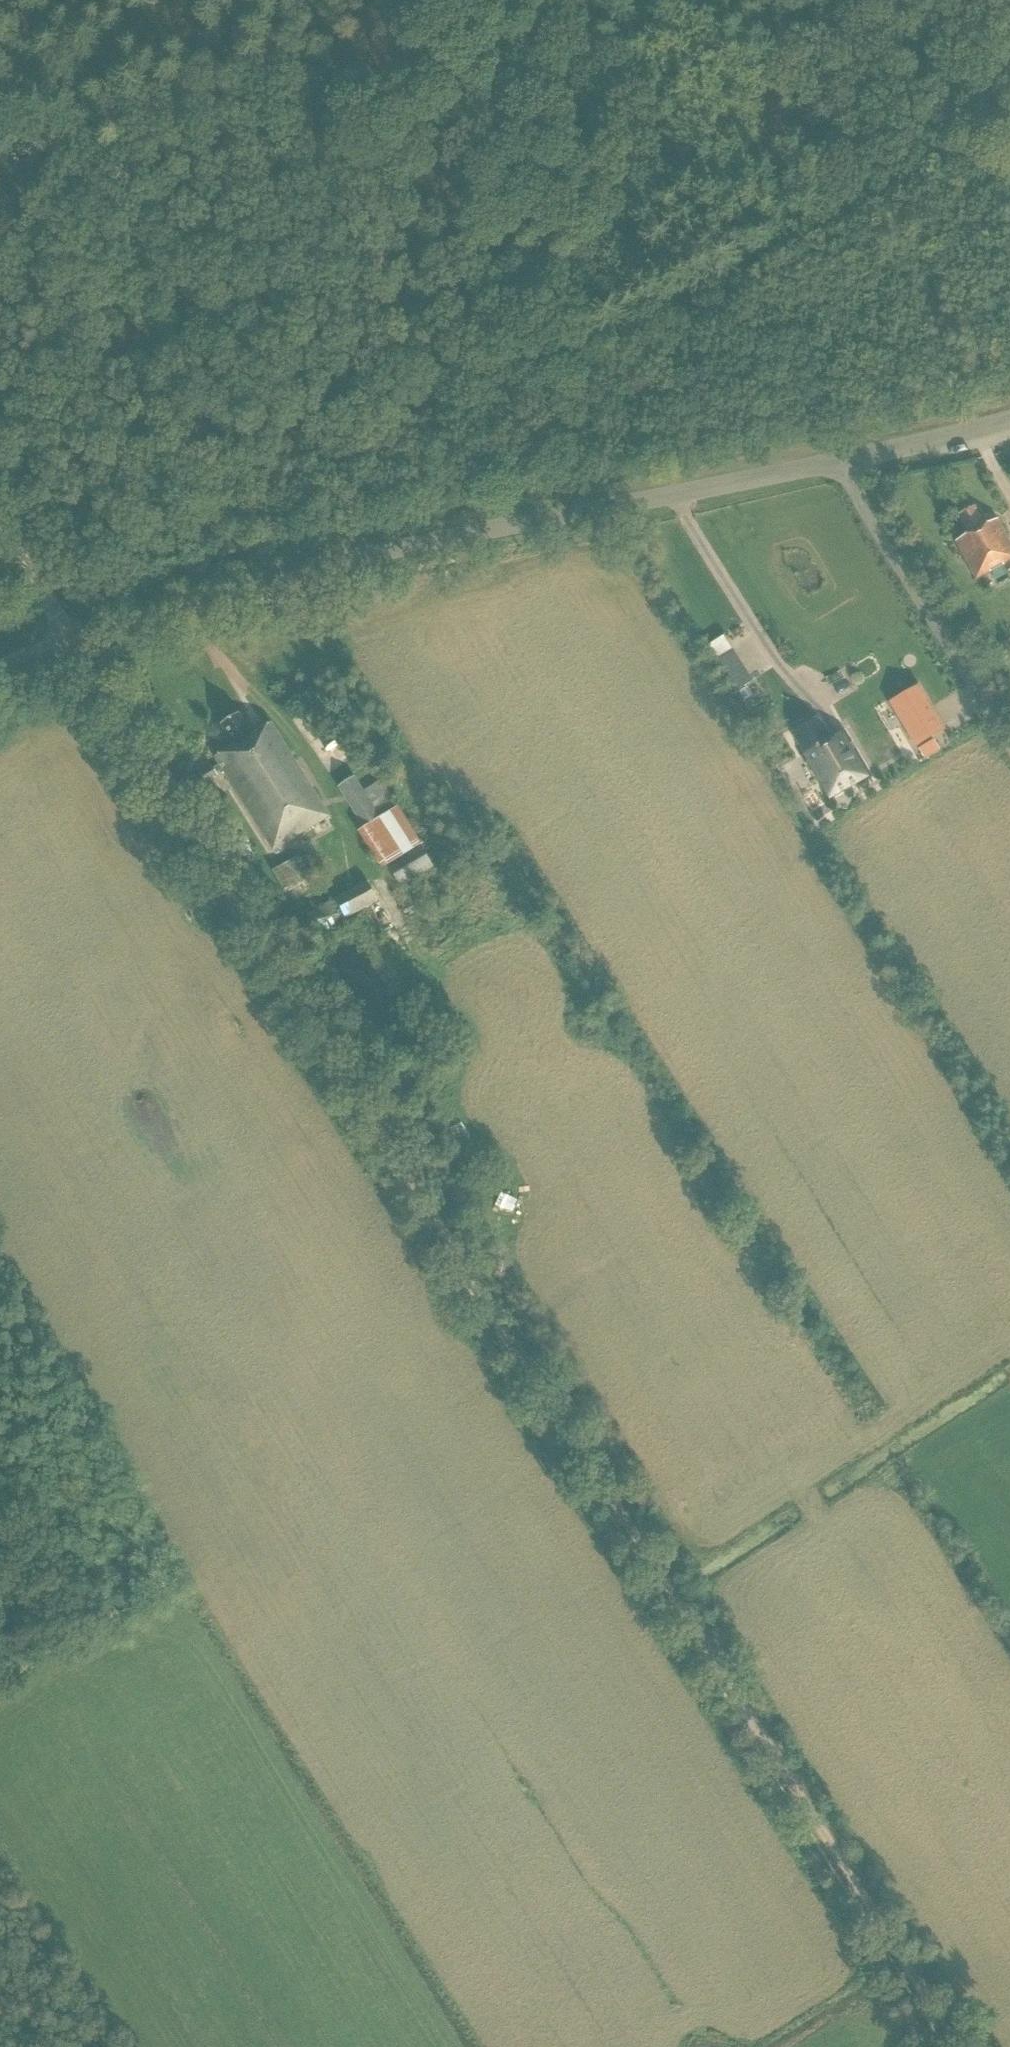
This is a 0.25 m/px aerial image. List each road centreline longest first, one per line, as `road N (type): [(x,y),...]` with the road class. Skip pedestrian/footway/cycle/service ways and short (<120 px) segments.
road 1 (track): [(957,2046),(82,658)]
road 2 (tertiary): [(72,639),(202,596),(372,554),(850,460)]
road 3 (unclassified): [(1009,742),(863,506),(850,460)]
road 4 (tertiary): [(850,460),(1009,419)]
road 5 (unclassified): [(72,639),(0,524)]

